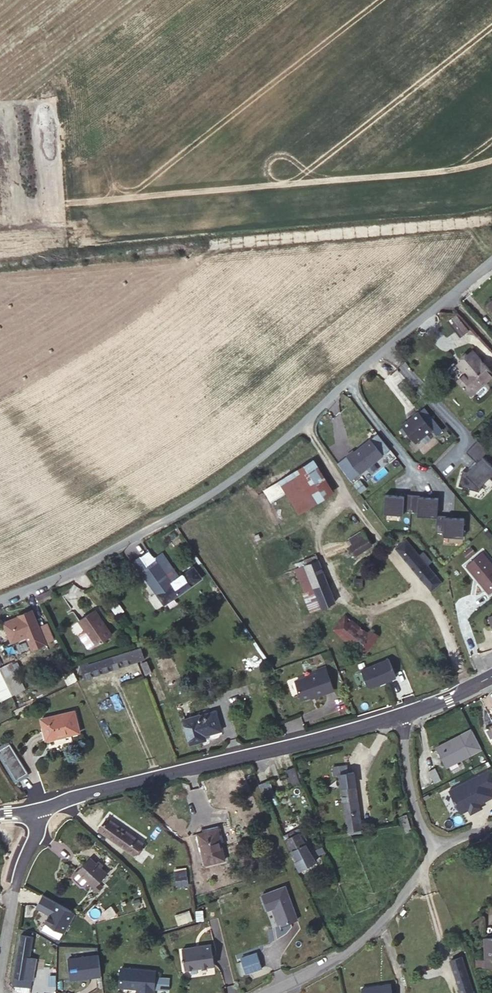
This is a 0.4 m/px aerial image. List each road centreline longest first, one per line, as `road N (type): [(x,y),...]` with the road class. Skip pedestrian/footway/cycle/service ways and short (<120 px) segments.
road 1 (residential): [(0,601),(137,538),(294,433),(491,260)]
road 2 (track): [(68,228),(193,209),(220,189),(246,189),(270,219),(491,204)]
road 3 (tertiary): [(61,799),(397,715)]
road 4 (residential): [(434,851),(384,920),(347,952),(262,992)]
road 5 (residential): [(61,799),(12,892),(0,981)]
road 6 (residential): [(397,715),(406,781),(434,851)]
road 7 (track): [(142,0),(46,94)]

